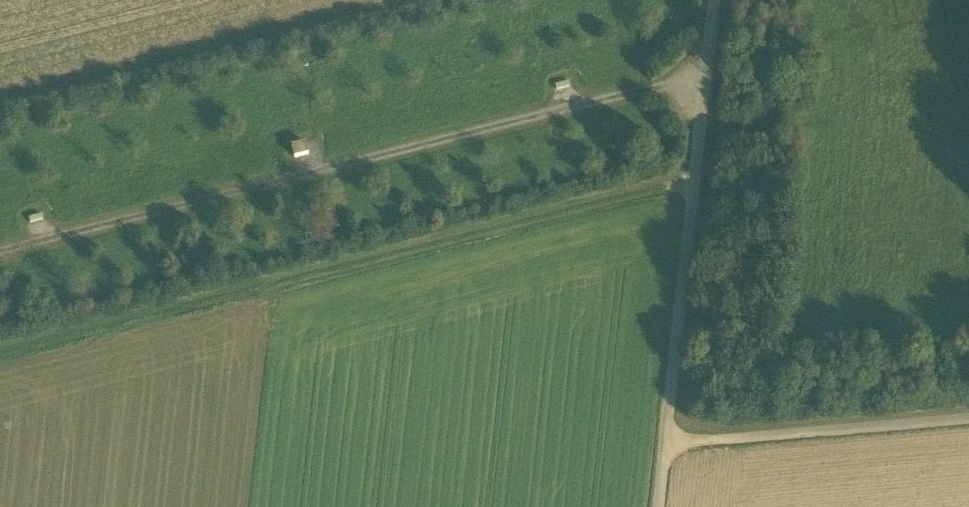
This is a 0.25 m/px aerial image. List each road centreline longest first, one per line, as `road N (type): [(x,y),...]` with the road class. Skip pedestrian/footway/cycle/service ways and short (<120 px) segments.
road 1 (track): [(706,76),(0,253)]
road 2 (track): [(693,181),(0,356)]
road 3 (track): [(657,506),(714,0)]
road 4 (track): [(968,418),(664,445)]

